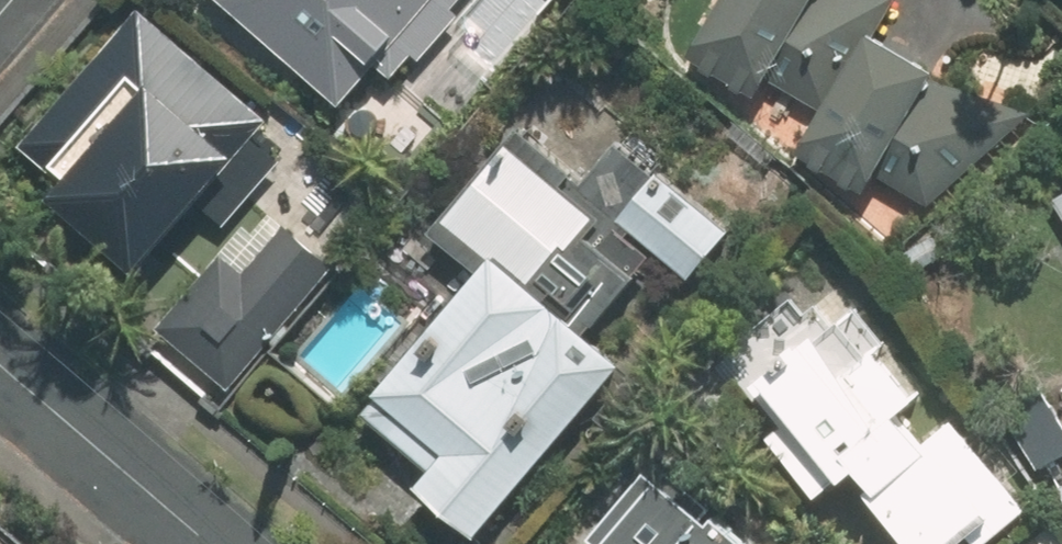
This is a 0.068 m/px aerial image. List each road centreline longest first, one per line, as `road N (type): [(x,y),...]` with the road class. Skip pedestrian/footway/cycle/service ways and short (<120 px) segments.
road 1 (residential): [(206,543),(0,371)]

